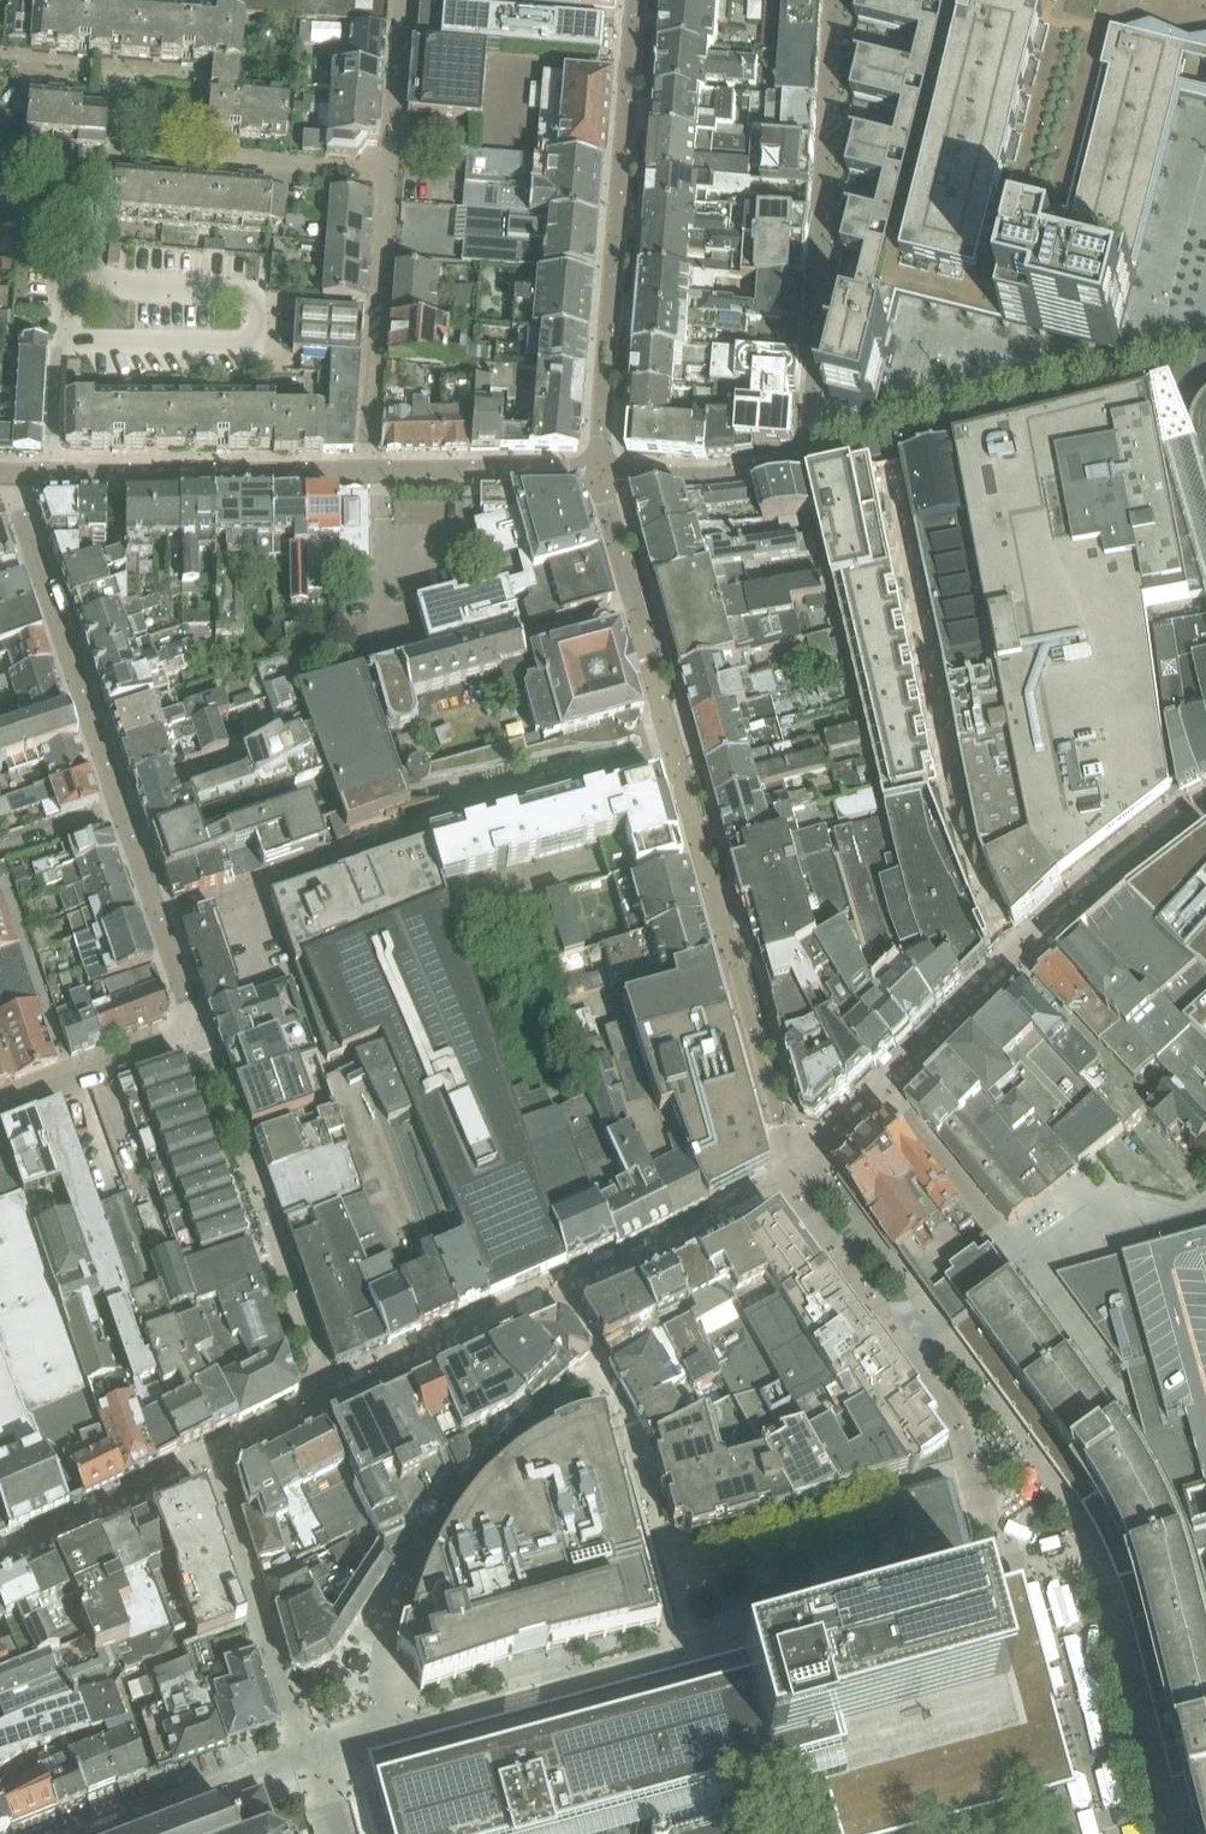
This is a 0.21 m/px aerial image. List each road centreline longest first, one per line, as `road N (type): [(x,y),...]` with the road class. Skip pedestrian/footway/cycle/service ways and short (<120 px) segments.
road 1 (residential): [(601,476),(717,475),(809,462),(839,0)]
road 2 (unclassified): [(681,756),(419,833),(159,923)]
road 3 (residential): [(639,0),(601,476)]
road 4 (residential): [(159,923),(6,472)]
road 5 (residential): [(364,472),(402,0)]
road 6 (unclassified): [(800,1174),(681,756)]
road 7 (residential): [(364,472),(6,472)]
road 8 (unclassified): [(0,1101),(192,1023),(159,923)]
road 9 (unclassified): [(681,756),(601,476)]
road 10 (residential): [(601,476),(364,472)]

